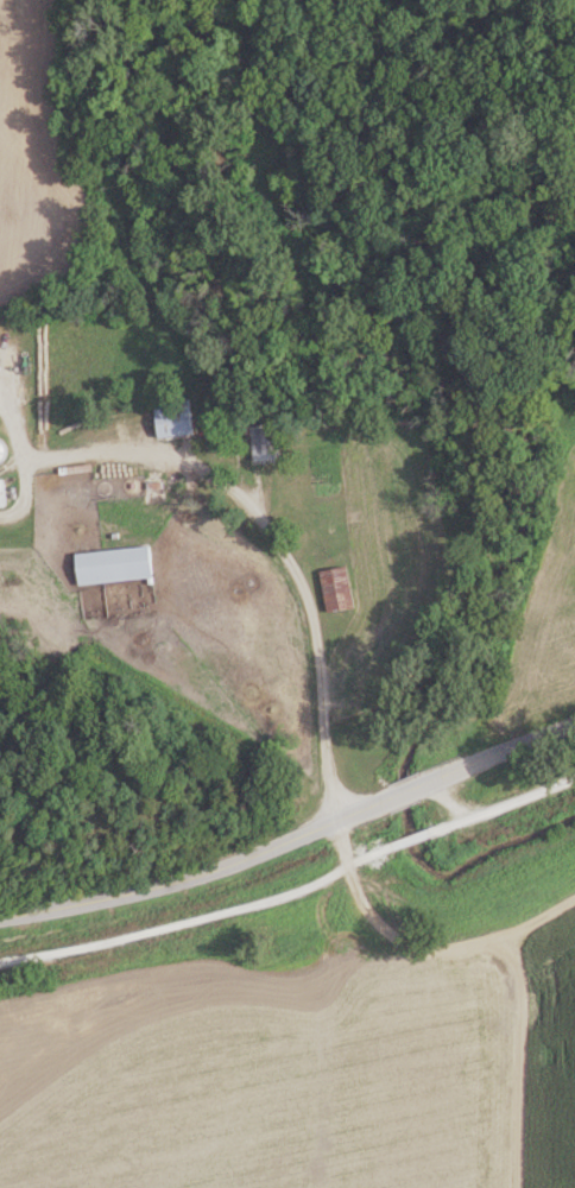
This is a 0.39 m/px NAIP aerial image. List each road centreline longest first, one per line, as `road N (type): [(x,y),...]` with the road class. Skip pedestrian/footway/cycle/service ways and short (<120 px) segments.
road 1 (track): [(520,1187),(523,981),(503,939),(410,944),(377,928),(334,821)]
road 2 (tertiary): [(0,917),(203,874),(334,821)]
road 3 (tertiary): [(334,821),(574,725)]

